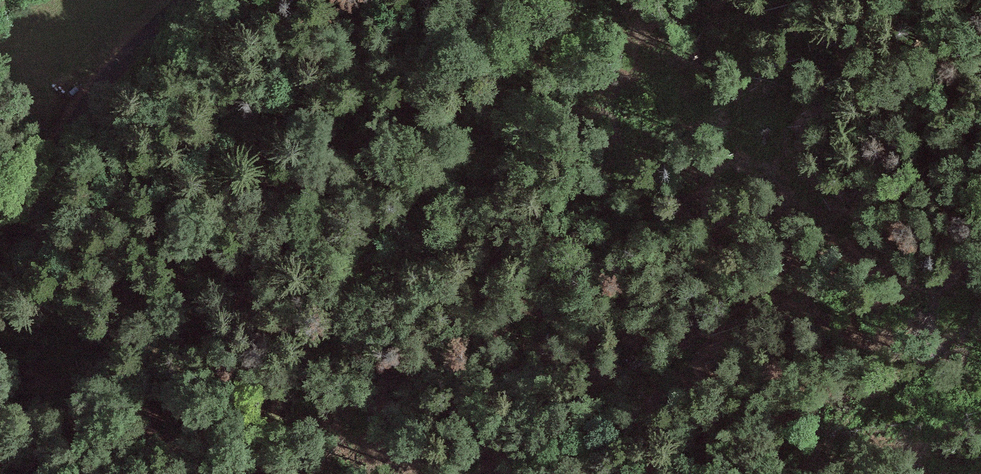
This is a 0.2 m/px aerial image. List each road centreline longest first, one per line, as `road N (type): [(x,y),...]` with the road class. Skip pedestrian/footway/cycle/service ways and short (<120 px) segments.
road 1 (track): [(255,473),(360,272),(559,40),(582,0)]
road 2 (tertiary): [(0,265),(42,175),(82,114),(194,0)]
road 3 (track): [(823,473),(858,422),(980,294)]

